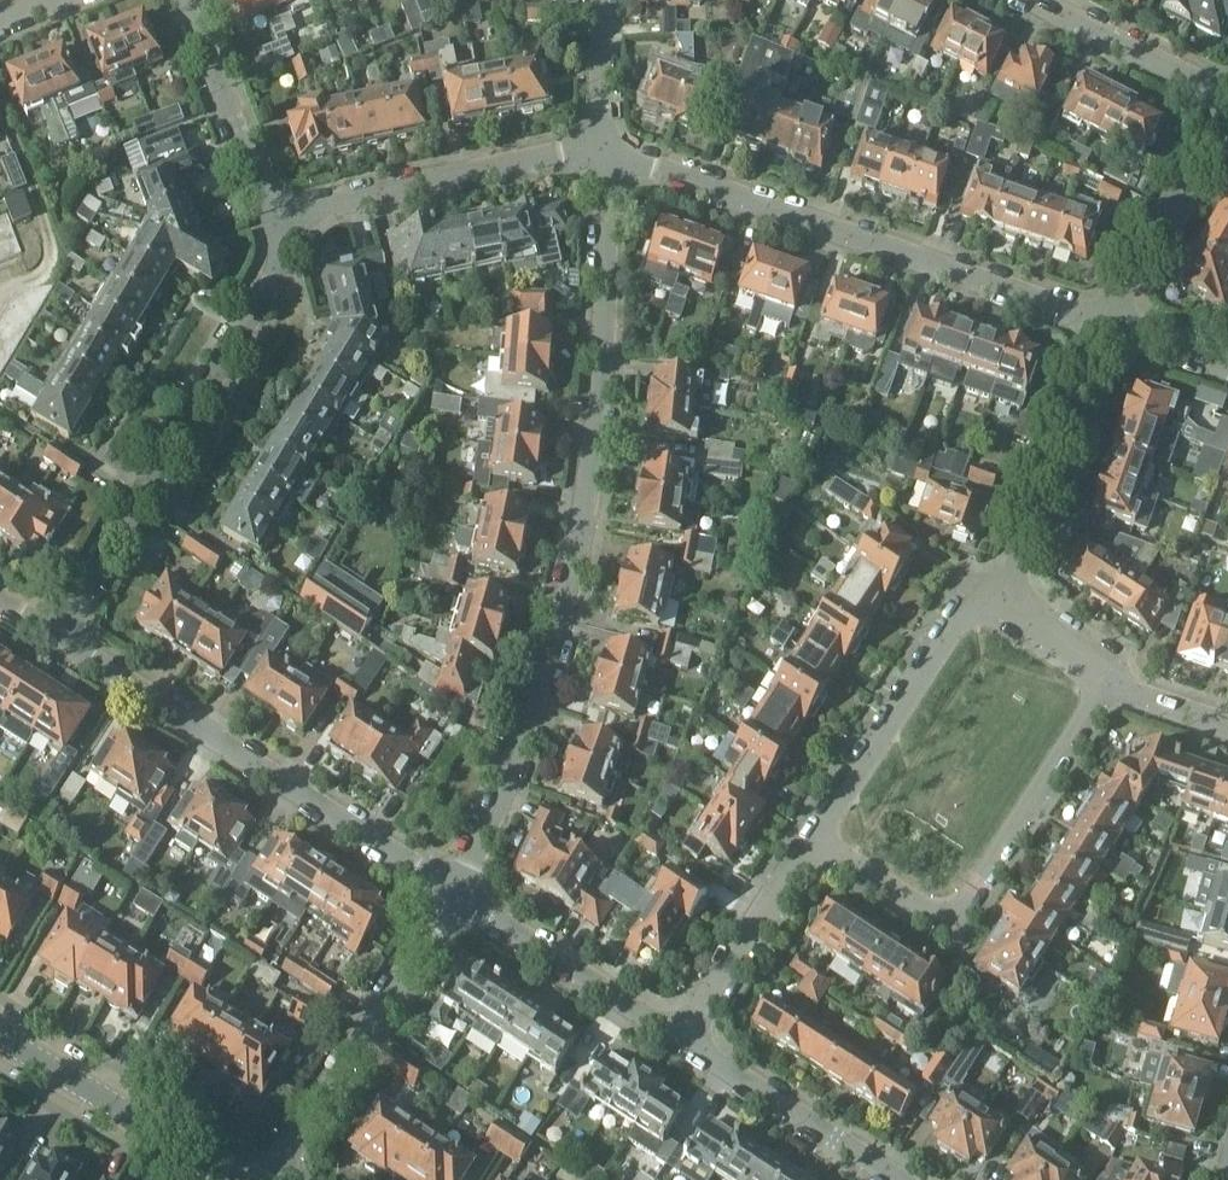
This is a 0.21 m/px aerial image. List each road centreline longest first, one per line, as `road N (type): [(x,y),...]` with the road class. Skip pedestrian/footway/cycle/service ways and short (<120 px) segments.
road 1 (residential): [(454,893),(539,695),(588,494),(606,321),(601,145)]
road 2 (residential): [(601,145),(1102,322)]
road 3 (residential): [(58,636),(274,274),(271,220)]
road 4 (residential): [(454,893),(58,636)]
road 5 (residential): [(813,839),(952,927),(1109,683)]
road 6 (residential): [(271,1179),(454,893)]
road 7 (residential): [(271,220),(601,145)]
road 8 (residential): [(1004,606),(968,606),(813,839)]
road 9 (residential): [(1004,606),(1102,322)]
road 10 (tertiary): [(241,1179),(0,1036)]
road 11 (residential): [(683,1039),(454,893)]
road 12 (residential): [(901,1179),(683,1039)]
road 13 (residential): [(1102,322),(1227,115)]
road 14 (residential): [(683,1039),(813,839)]
road 15 (residential): [(271,220),(187,0)]
road 16 (residential): [(1033,0),(1227,101)]
road 17 (residential): [(601,145),(599,0)]
road 18 (residential): [(1109,683),(1099,664),(1004,606)]
road 19 (residential): [(1102,322),(1227,365)]
road 20 (residential): [(1227,725),(1109,683)]

